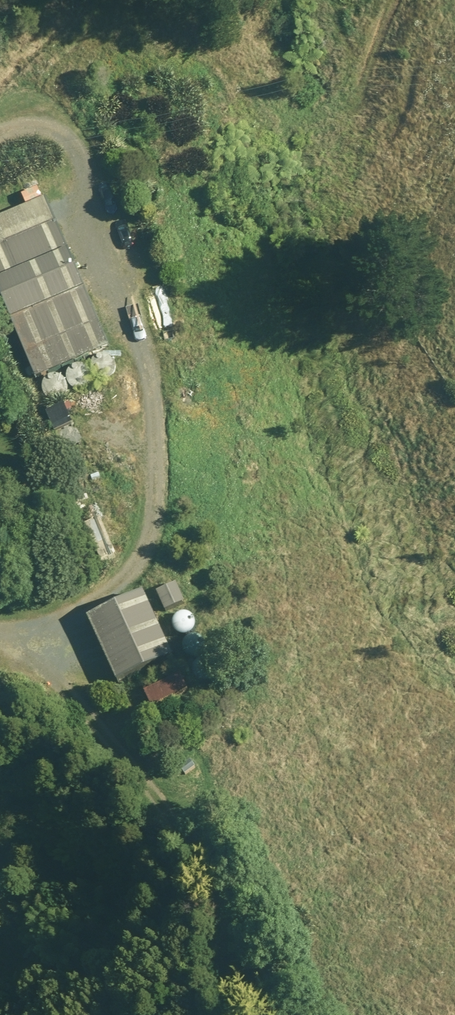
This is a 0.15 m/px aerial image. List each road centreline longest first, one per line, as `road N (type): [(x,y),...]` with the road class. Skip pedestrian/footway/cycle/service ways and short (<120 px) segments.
road 1 (track): [(14,125),(78,62),(129,37),(167,33),(212,53),(274,107),(321,119),(370,83),(397,0)]
road 2 (track): [(17,627),(40,666),(133,763),(203,879),(263,1014)]

